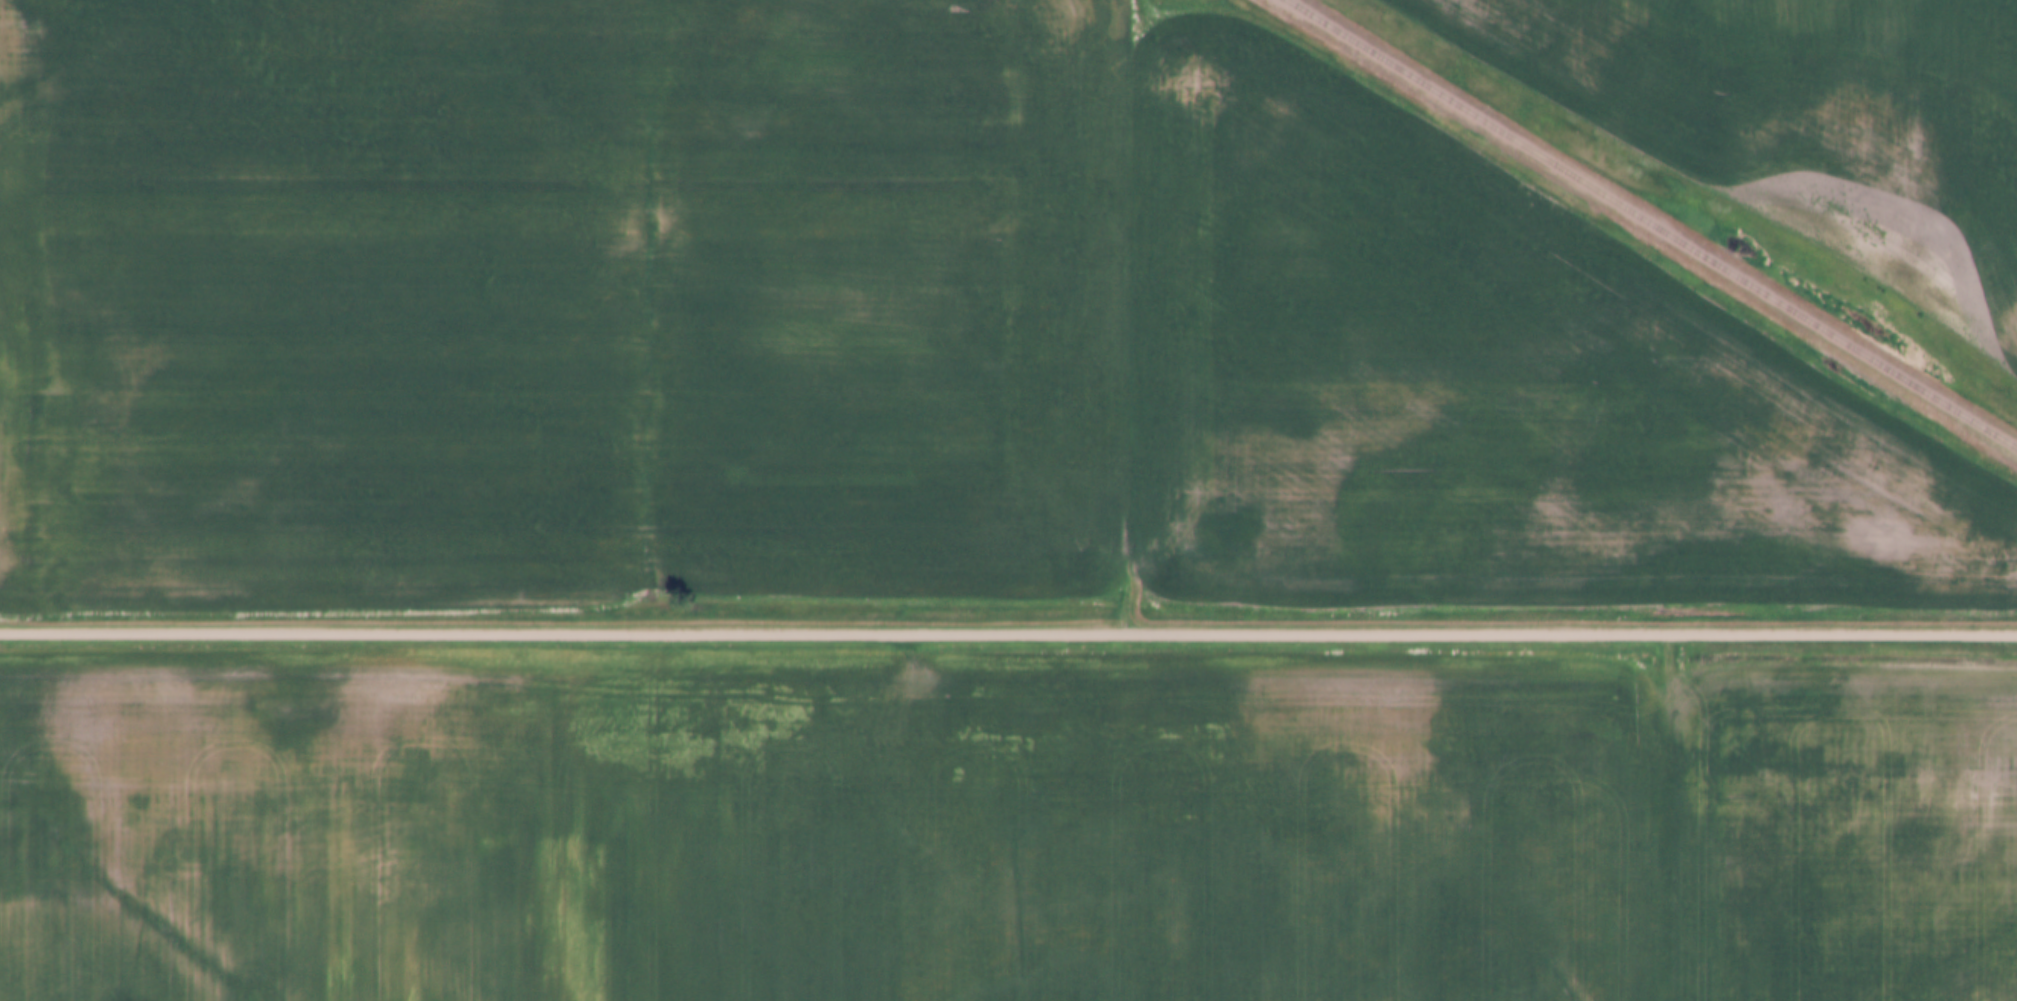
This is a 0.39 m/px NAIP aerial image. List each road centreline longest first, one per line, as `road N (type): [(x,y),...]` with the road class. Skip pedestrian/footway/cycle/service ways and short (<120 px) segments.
road 1 (residential): [(2016,634),(0,629)]
road 2 (track): [(1127,636),(1129,554),(1095,461),(1095,416),(1123,197),(1134,0)]

